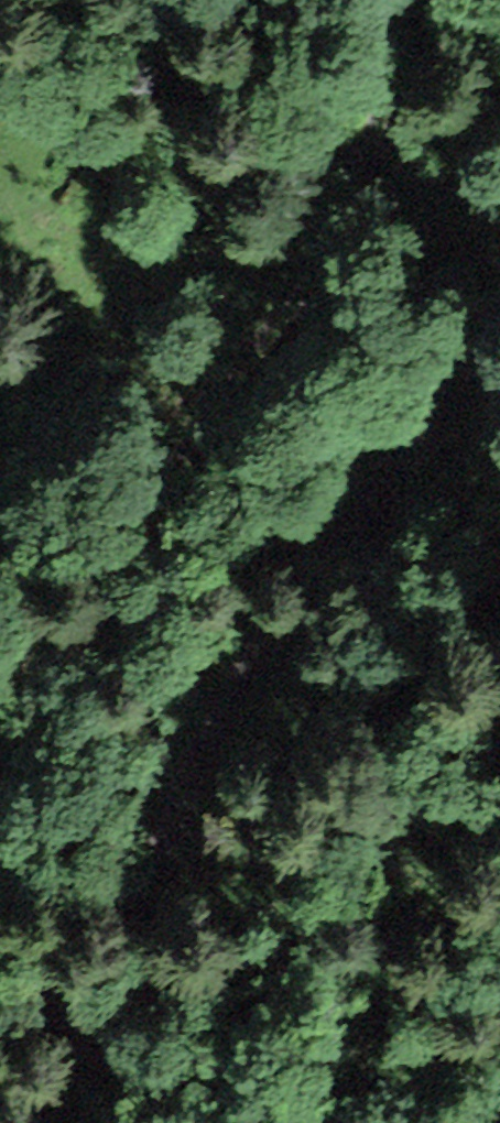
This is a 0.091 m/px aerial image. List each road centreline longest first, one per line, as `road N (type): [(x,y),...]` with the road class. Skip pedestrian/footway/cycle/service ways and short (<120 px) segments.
road 1 (track): [(499,297),(435,414),(314,559),(262,638),(19,1122)]
road 2 (track): [(0,840),(74,635),(142,517),(301,287),(358,169),(418,0)]

